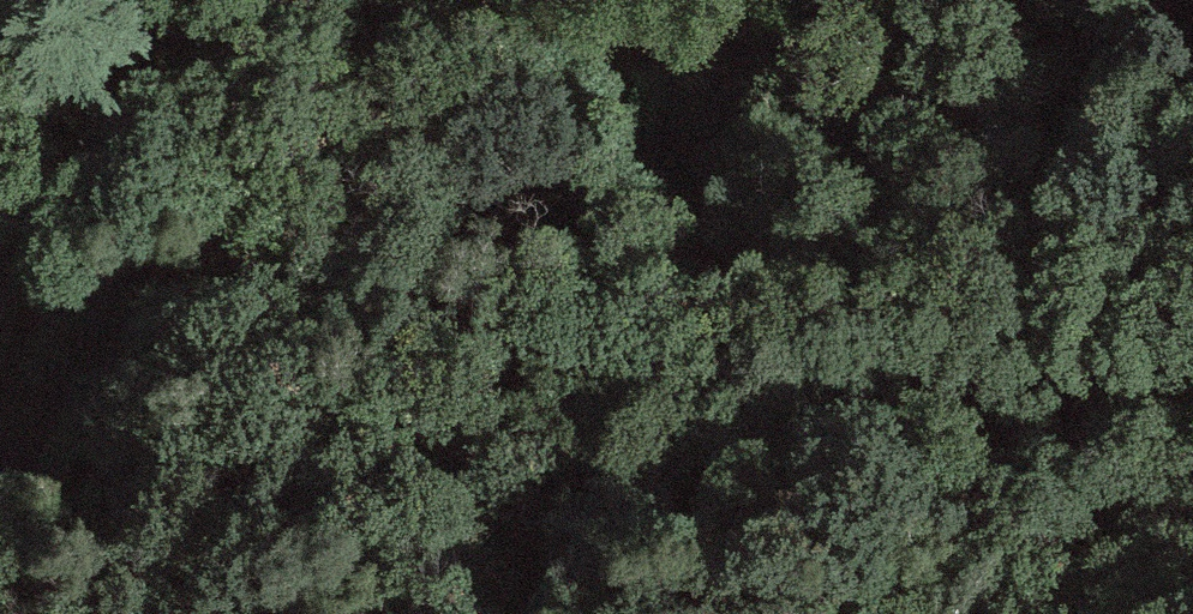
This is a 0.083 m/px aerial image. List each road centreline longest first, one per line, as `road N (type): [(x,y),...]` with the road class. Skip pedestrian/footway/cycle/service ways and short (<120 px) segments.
road 1 (track): [(0,466),(128,350),(181,316),(244,297),(291,294),(348,304),(543,397),(690,428),(1096,459),(1164,452),(1192,439)]
road 2 (track): [(874,0),(832,40),(710,79),(611,87),(385,57),(303,58),(237,73),(171,98),(115,137),(70,182),(0,281)]

